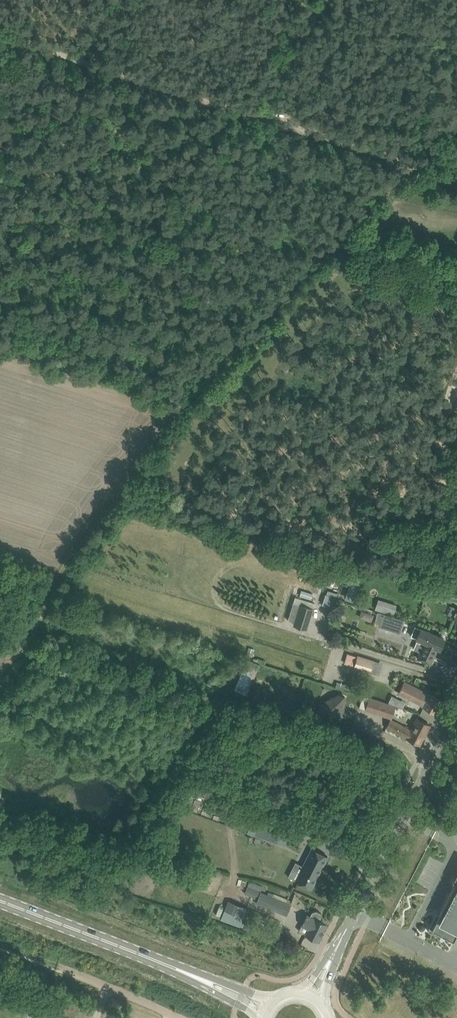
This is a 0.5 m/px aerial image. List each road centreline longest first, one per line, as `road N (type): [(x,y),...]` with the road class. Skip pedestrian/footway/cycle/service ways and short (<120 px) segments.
road 1 (track): [(411,163),(165,414),(0,676)]
road 2 (tertiary): [(327,963),(456,714)]
road 3 (secondary): [(197,977),(0,901)]
road 4 (track): [(188,93),(0,33)]
road 5 (track): [(456,156),(411,163),(273,119)]
road 6 (unclassified): [(179,1017),(57,967)]

